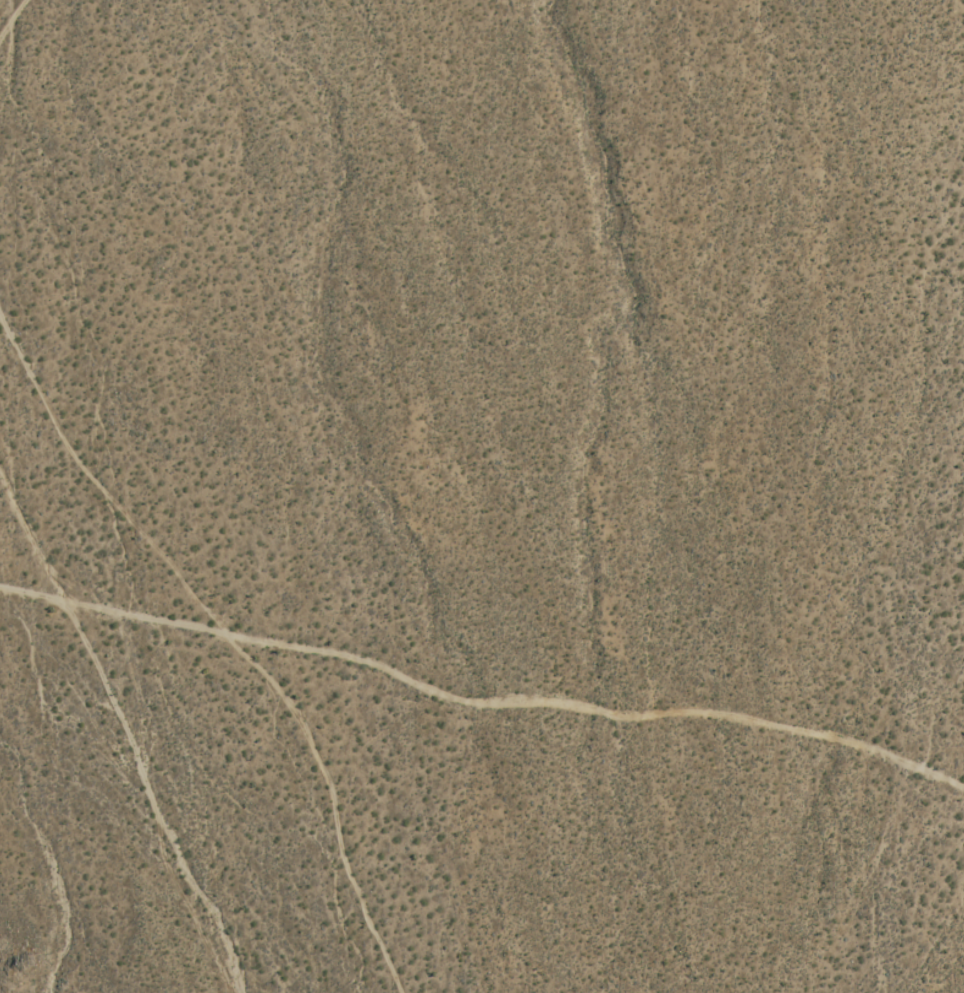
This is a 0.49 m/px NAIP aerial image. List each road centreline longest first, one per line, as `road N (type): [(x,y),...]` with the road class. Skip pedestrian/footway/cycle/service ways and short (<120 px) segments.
road 1 (track): [(0,585),(963,799)]
road 2 (track): [(0,318),(46,412),(74,615),(239,992)]

